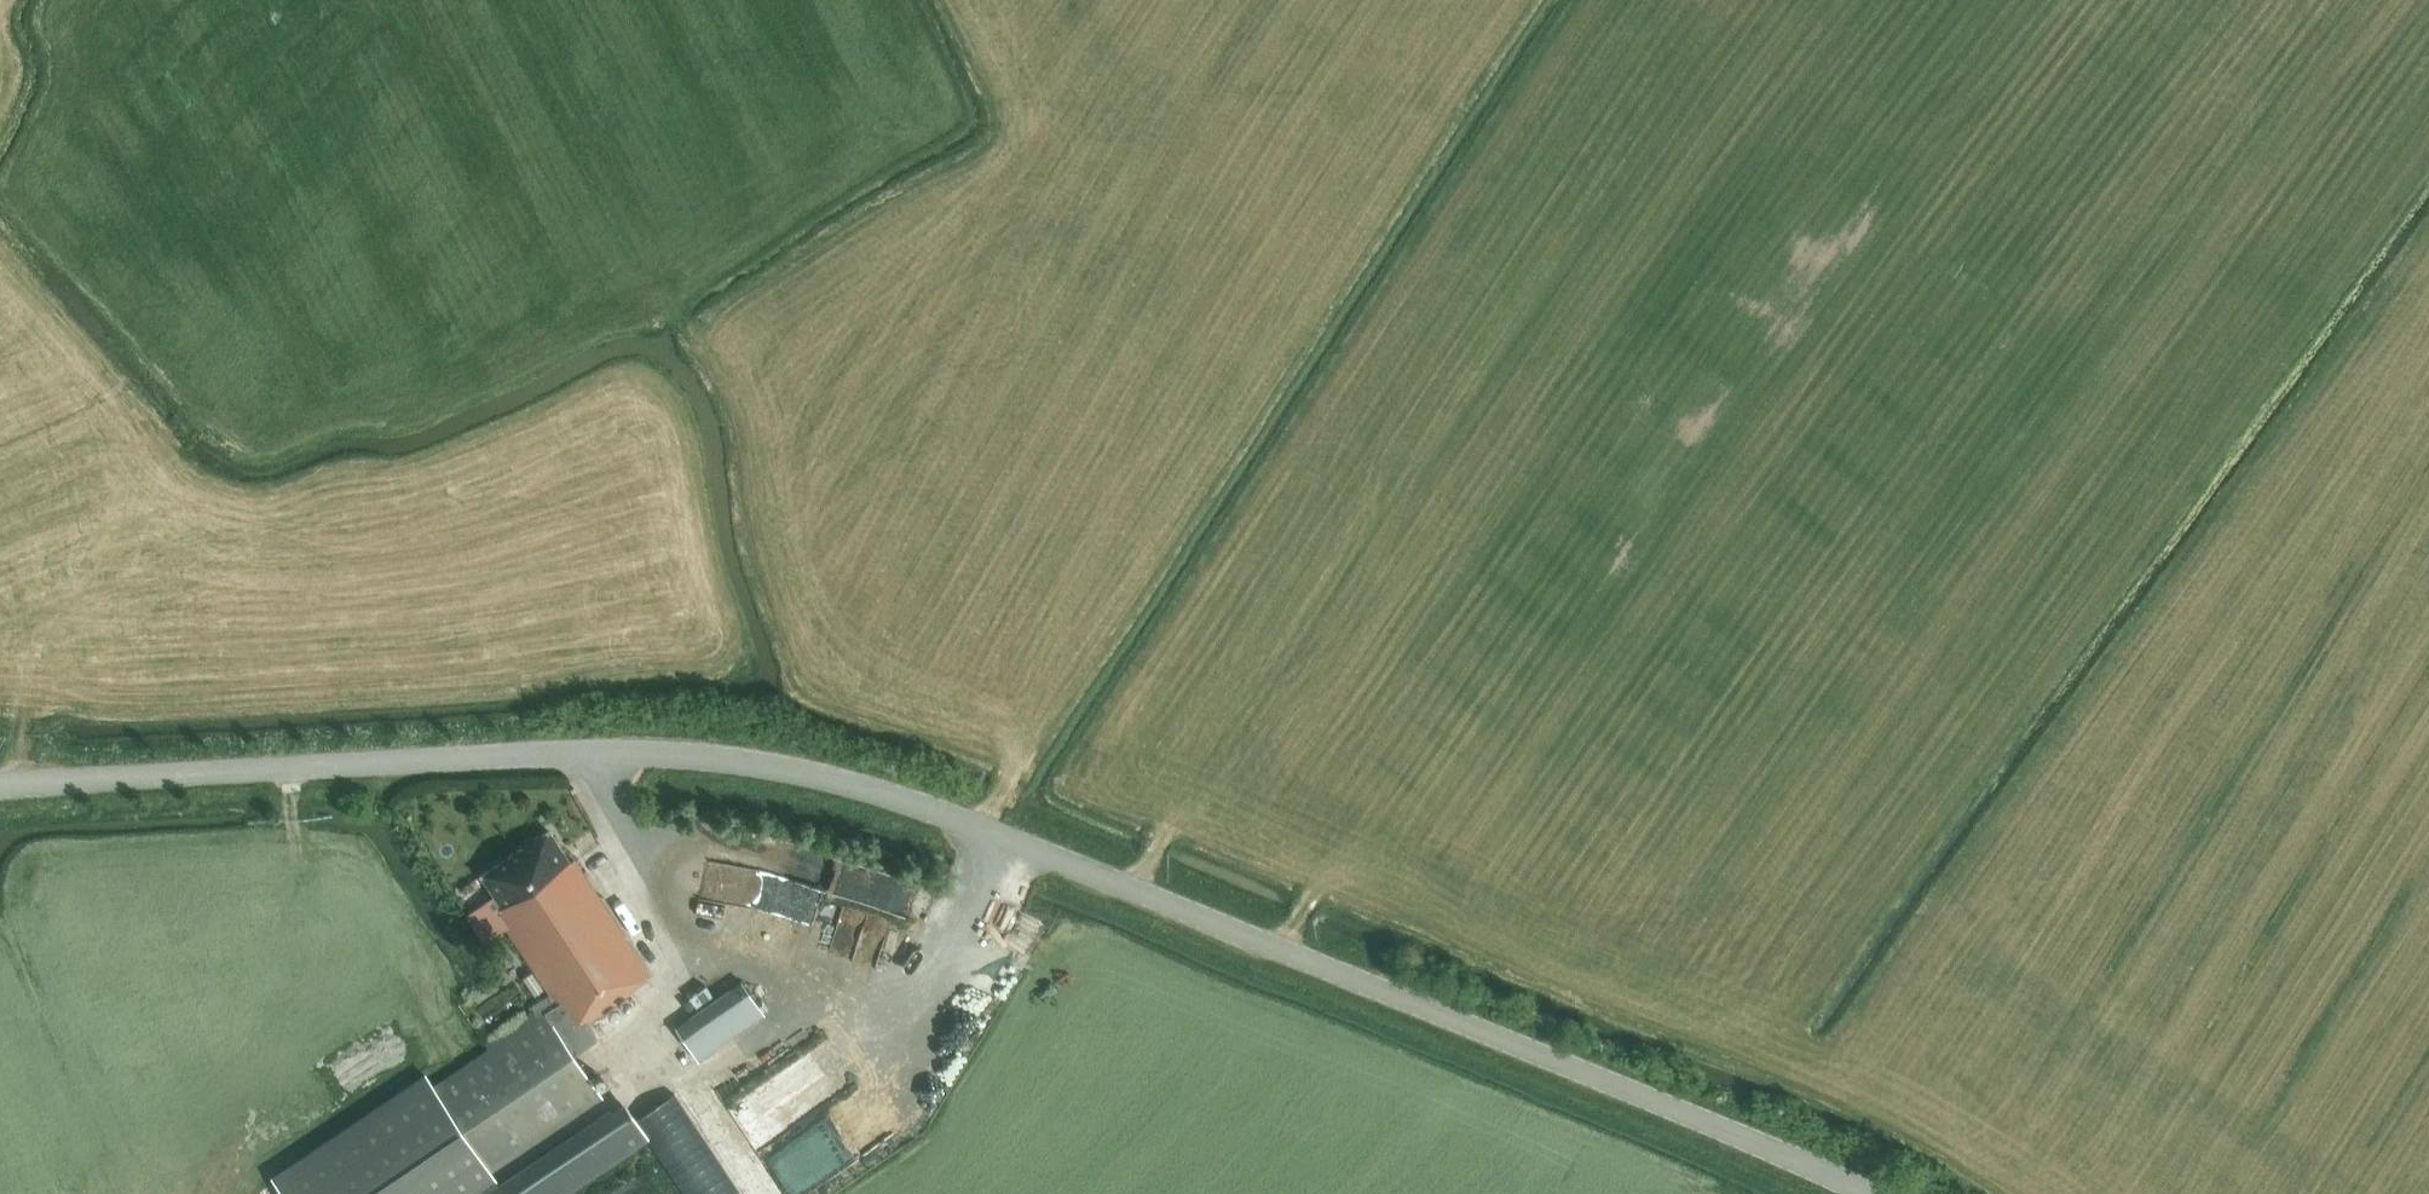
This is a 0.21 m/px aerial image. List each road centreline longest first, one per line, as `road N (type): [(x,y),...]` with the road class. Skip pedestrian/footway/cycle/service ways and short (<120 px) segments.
road 1 (unclassified): [(1868,1193),(1756,1140),(908,799),(798,769),(605,754),(0,785)]

